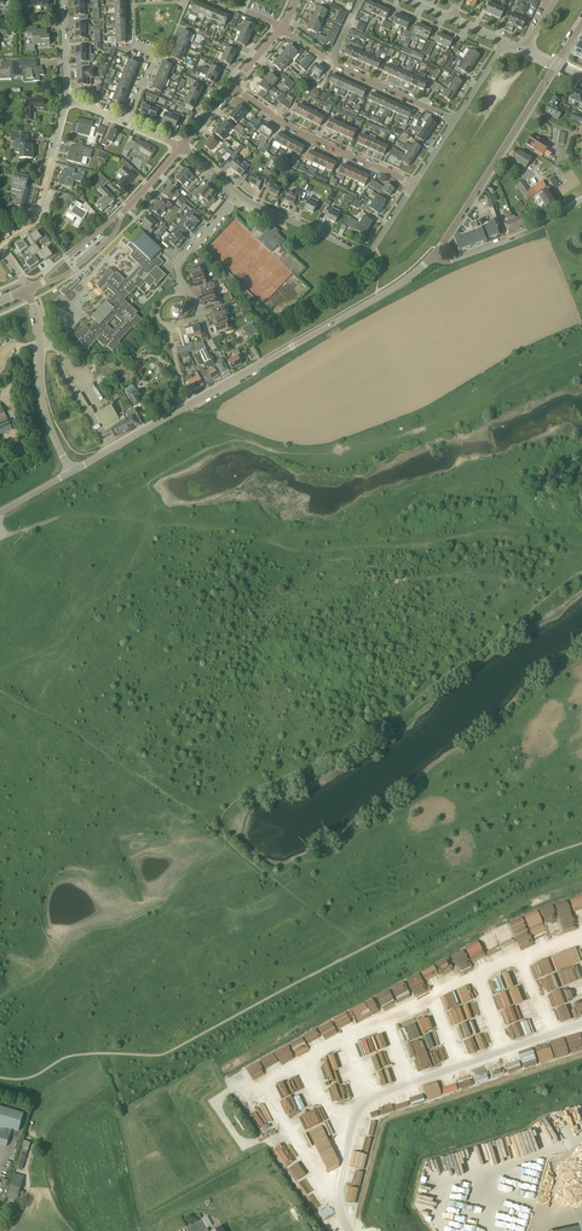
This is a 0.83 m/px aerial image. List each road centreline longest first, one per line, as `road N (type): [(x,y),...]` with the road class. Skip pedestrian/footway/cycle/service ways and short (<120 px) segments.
road 1 (tertiary): [(71,471),(390,290),(433,257)]
road 2 (tertiary): [(433,257),(581,23)]
road 3 (residential): [(415,184),(298,131),(232,86)]
road 4 (tertiary): [(71,471),(44,410),(28,289)]
road 5 (residential): [(0,240),(34,218),(66,100)]
road 6 (residential): [(433,257),(447,261),(497,244),(581,200)]
road 7 (residential): [(375,246),(359,251),(239,195)]
road 8 (residential): [(201,312),(179,265),(239,195)]
road 9 (residential): [(455,119),(331,64)]

